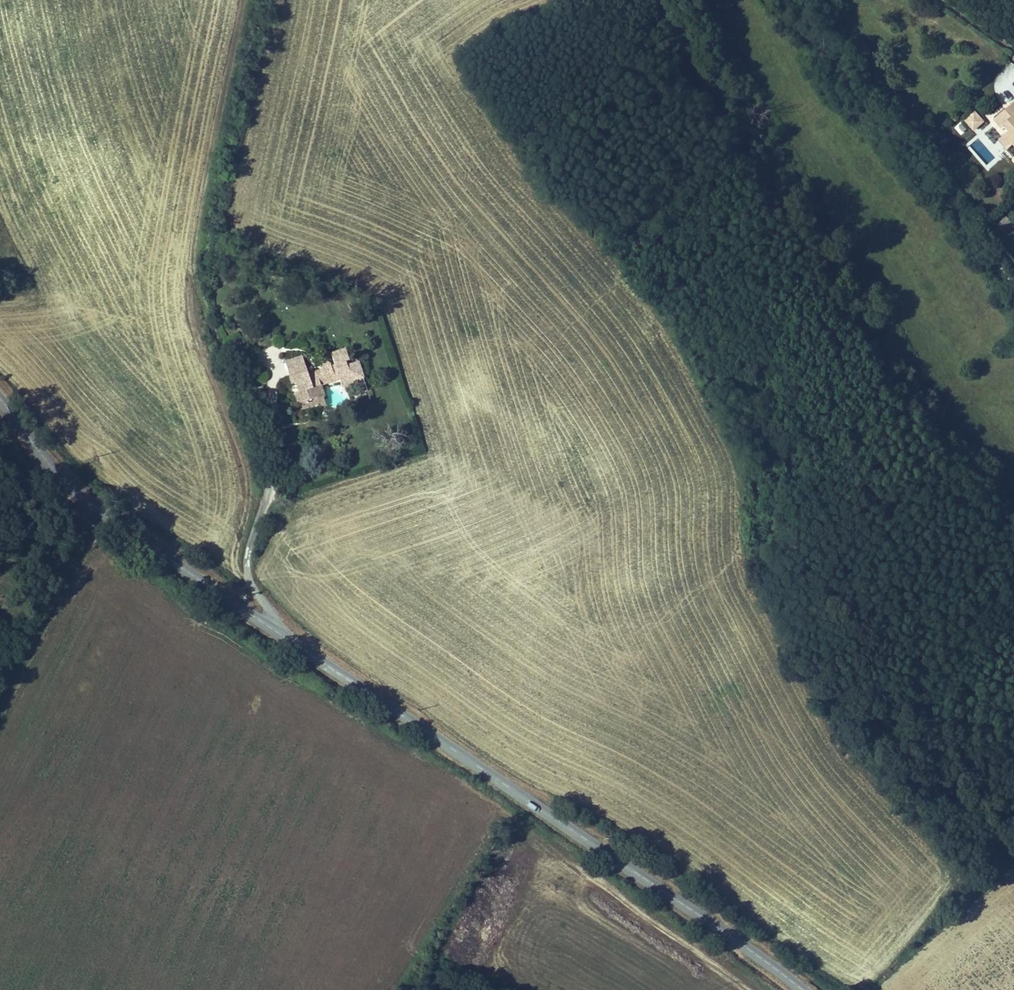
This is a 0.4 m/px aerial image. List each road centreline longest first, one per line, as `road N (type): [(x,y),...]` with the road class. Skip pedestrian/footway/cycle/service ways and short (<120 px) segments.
road 1 (tertiary): [(802,989),(86,500),(0,400)]
road 2 (track): [(253,590),(234,565),(253,498),(250,469),(193,306),(192,241),(243,0)]

